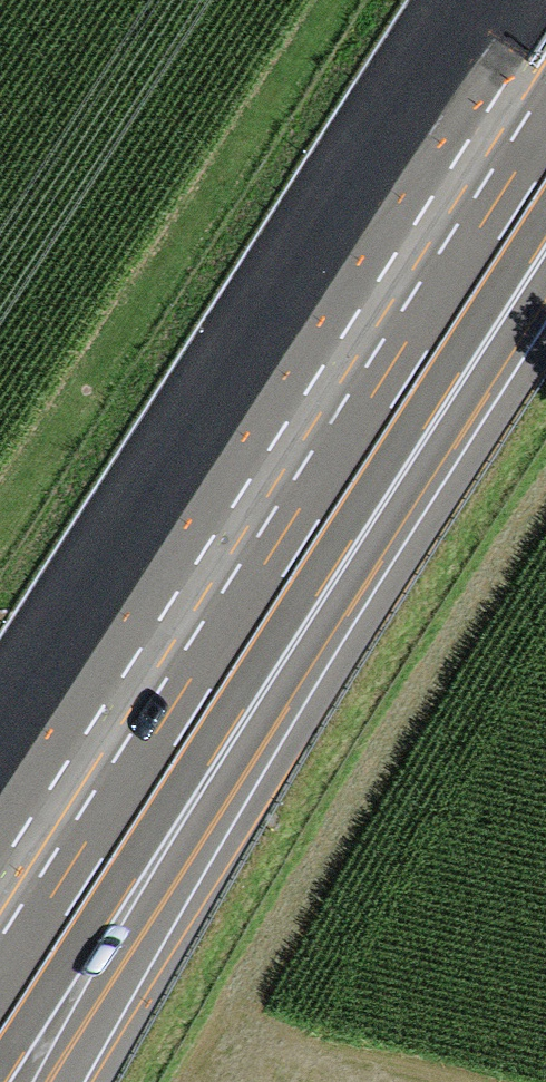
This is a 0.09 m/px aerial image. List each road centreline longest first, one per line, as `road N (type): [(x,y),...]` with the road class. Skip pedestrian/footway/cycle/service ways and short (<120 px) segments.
road 1 (motorway): [(73,1081),(399,523),(537,181)]
road 2 (motorway): [(0,1019),(537,181)]
road 3 (motorway): [(517,0),(194,505),(0,788)]

